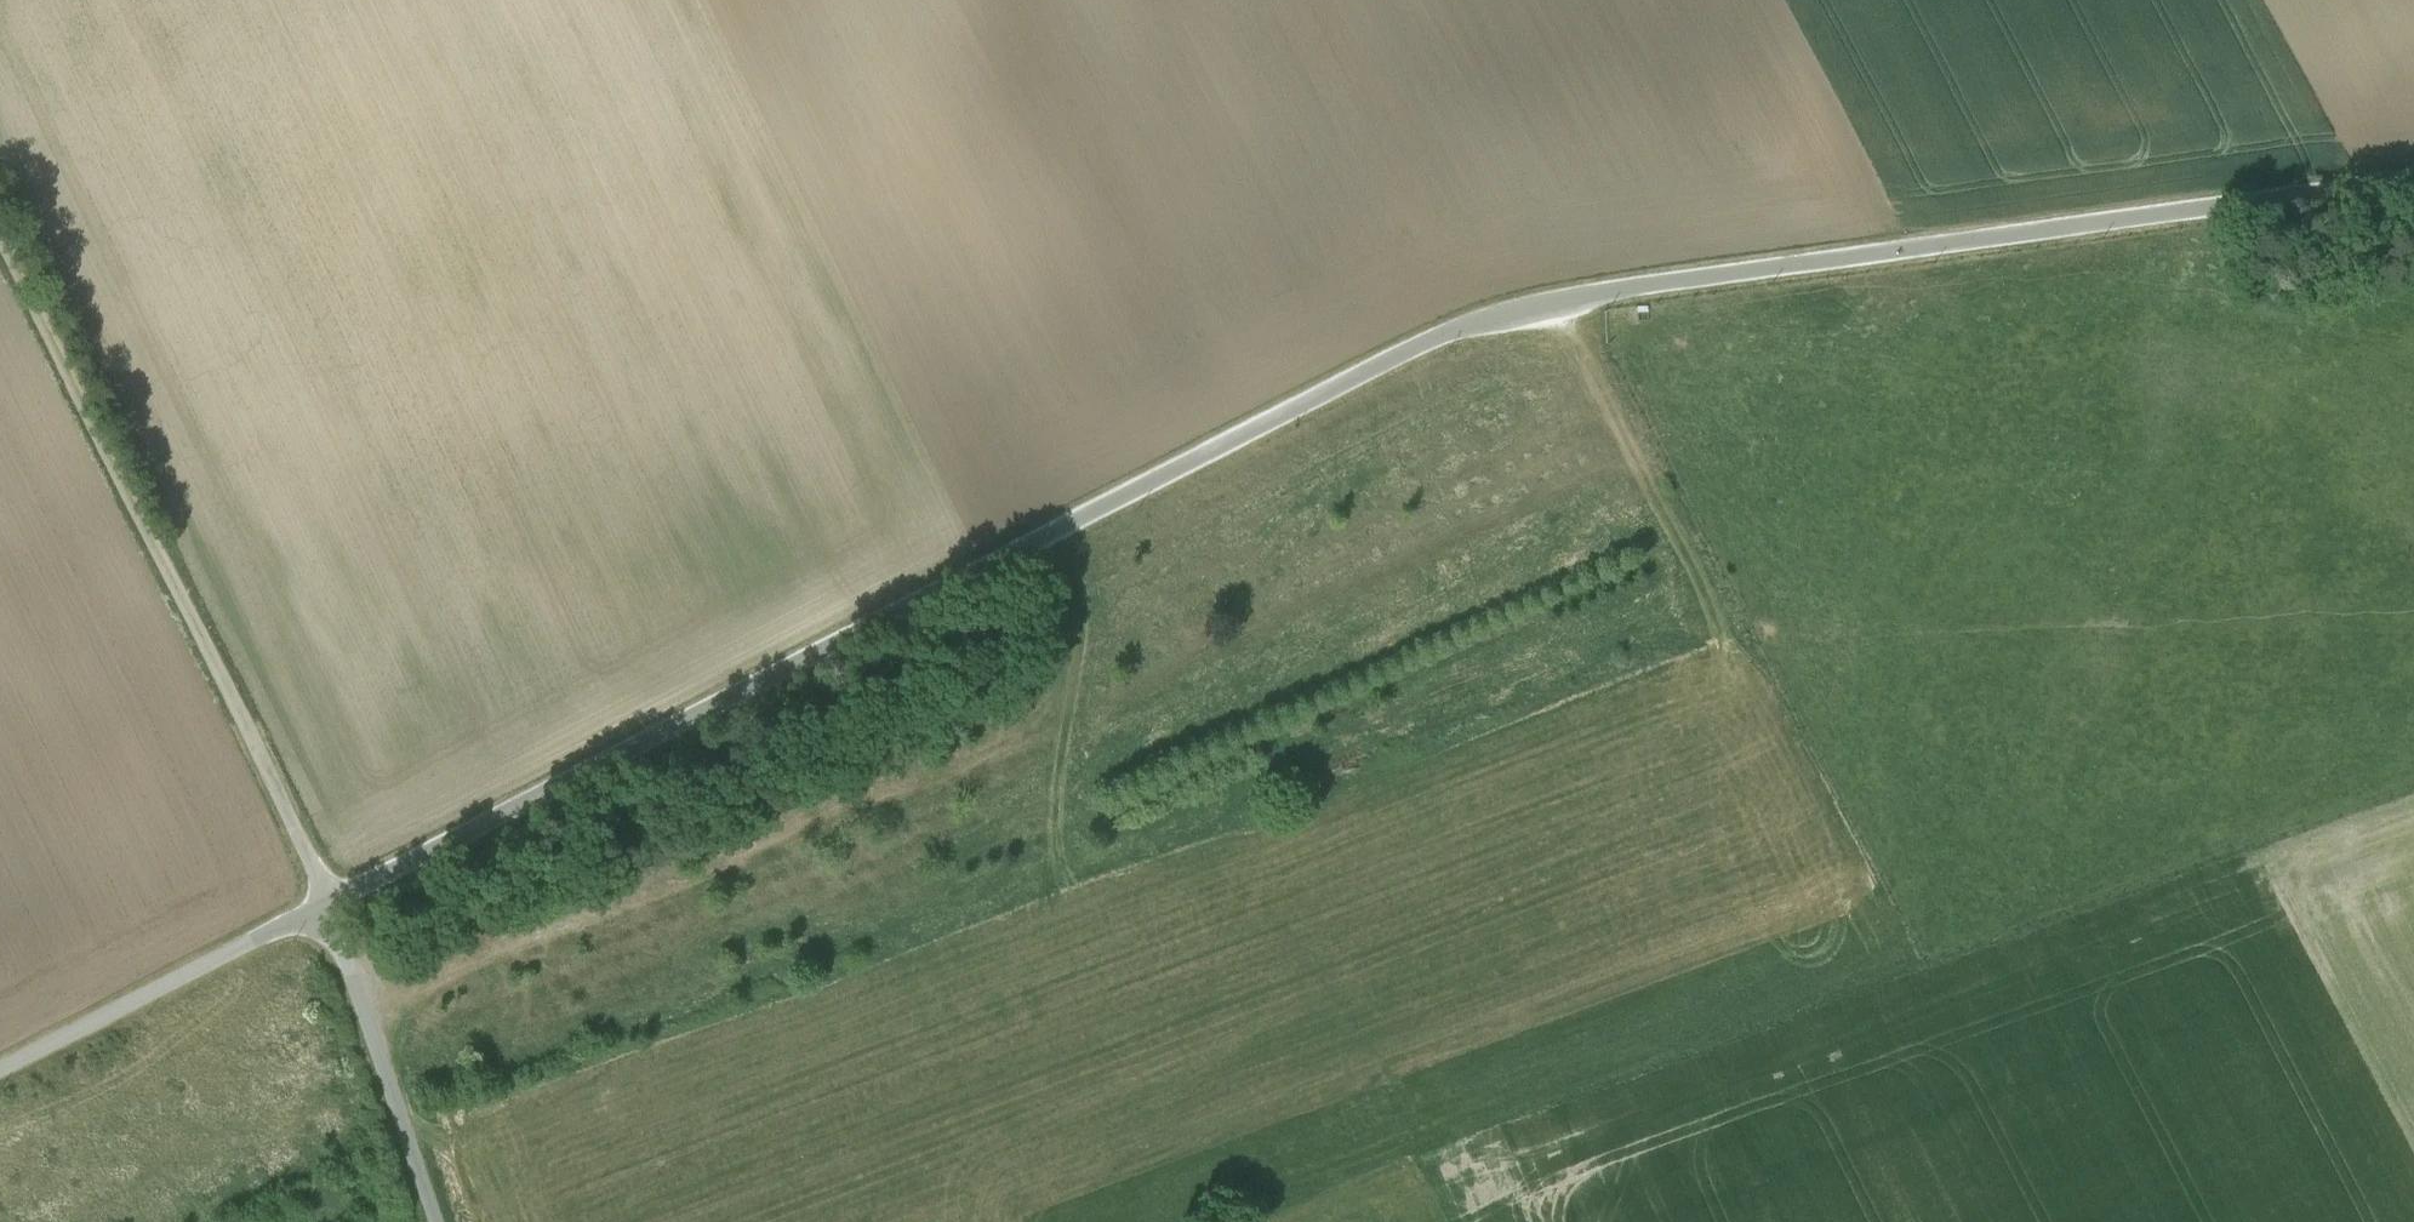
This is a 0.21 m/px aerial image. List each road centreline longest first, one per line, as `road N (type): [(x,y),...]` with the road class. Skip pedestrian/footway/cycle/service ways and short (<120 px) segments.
road 1 (unclassified): [(328,906),(1471,327),(1537,305),(1682,281),(2413,180)]
road 2 (track): [(328,906),(0,228)]
road 3 (unclassified): [(328,906),(0,1064)]
road 4 (unclassified): [(436,1221),(328,906)]

